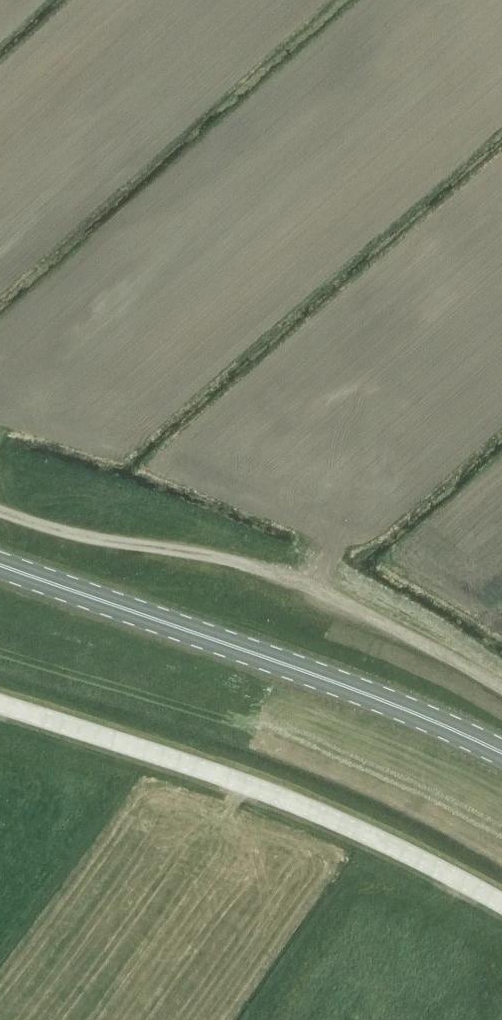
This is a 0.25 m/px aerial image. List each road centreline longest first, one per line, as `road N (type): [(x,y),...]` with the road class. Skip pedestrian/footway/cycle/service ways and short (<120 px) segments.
road 1 (unclassified): [(501,903),(303,806),(0,704)]
road 2 (track): [(501,685),(292,576),(231,557),(93,537),(0,509)]
road 3 (primary): [(501,753),(369,694),(0,565)]

